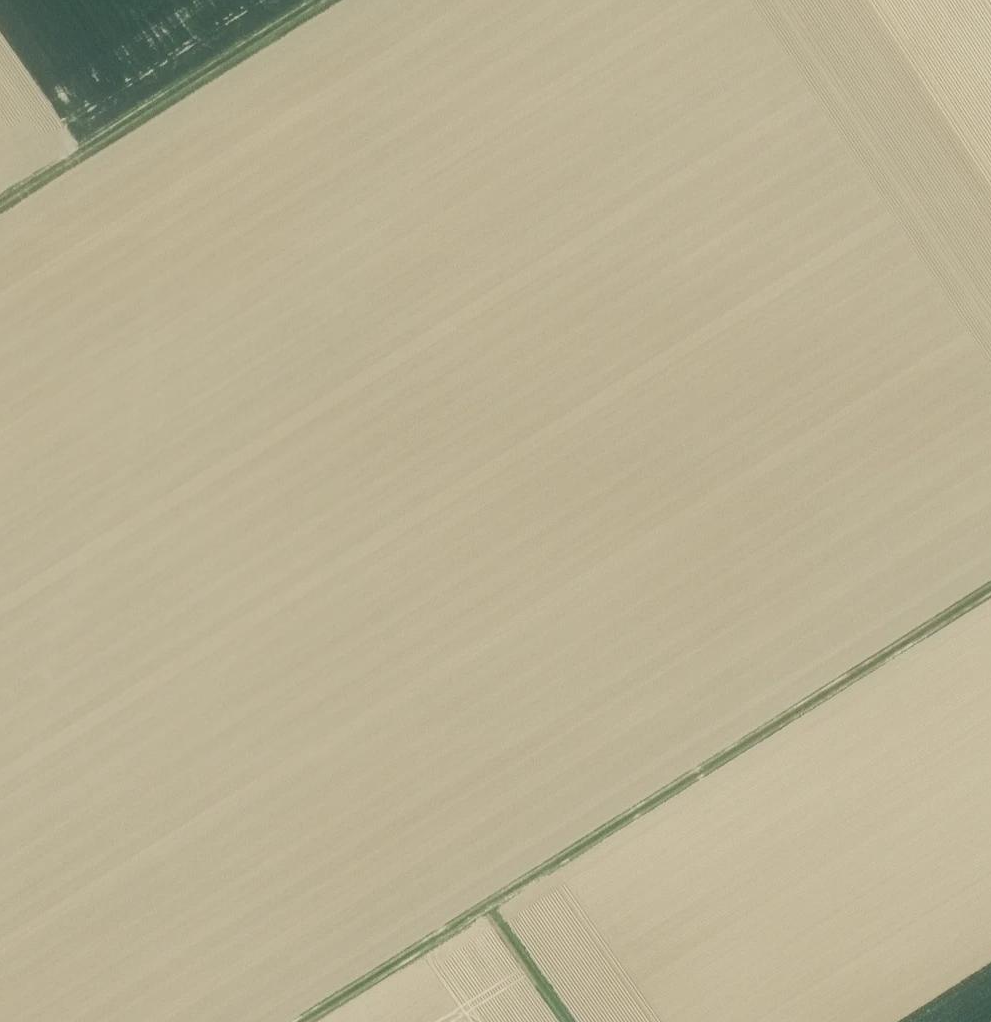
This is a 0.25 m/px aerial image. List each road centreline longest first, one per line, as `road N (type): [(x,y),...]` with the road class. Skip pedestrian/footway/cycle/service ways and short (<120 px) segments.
road 1 (track): [(487,905),(990,592)]
road 2 (track): [(322,0),(0,203)]
road 3 (track): [(569,1021),(487,905),(303,1021)]

